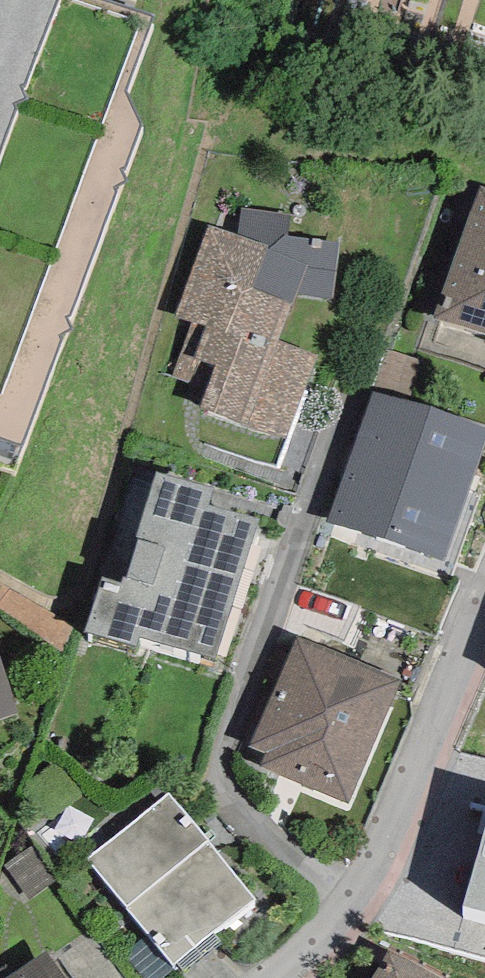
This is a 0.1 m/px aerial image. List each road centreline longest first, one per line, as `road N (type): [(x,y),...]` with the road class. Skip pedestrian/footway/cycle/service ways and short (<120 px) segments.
road 1 (residential): [(266,977),(339,918),(372,870),(484,623)]

